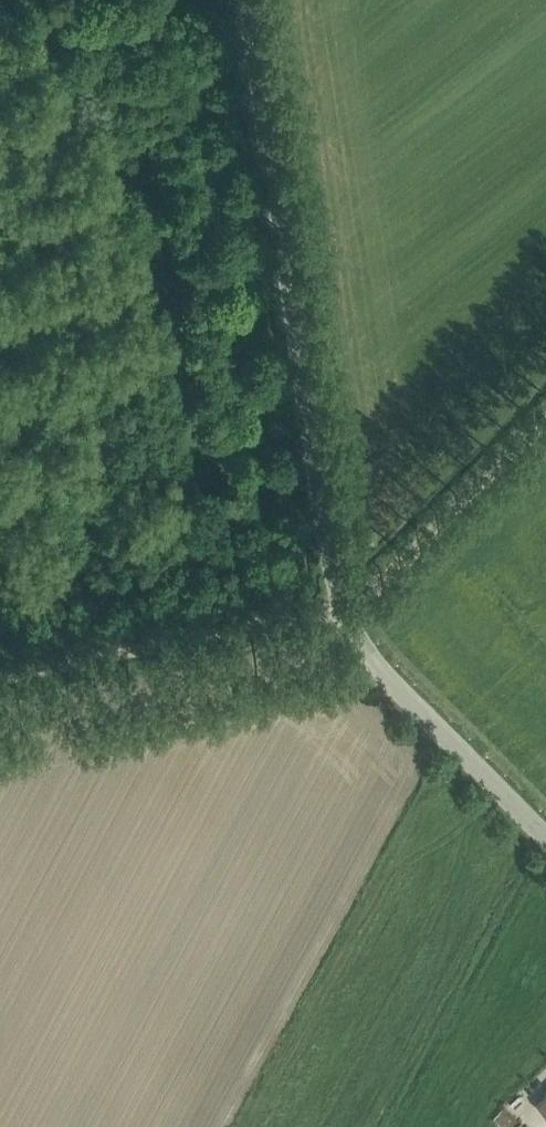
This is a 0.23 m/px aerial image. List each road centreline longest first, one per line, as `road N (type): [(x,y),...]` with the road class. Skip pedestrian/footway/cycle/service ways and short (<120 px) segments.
road 1 (unclassified): [(545,837),(355,622),(331,558),(248,0)]
road 2 (track): [(545,405),(347,599),(0,677)]

